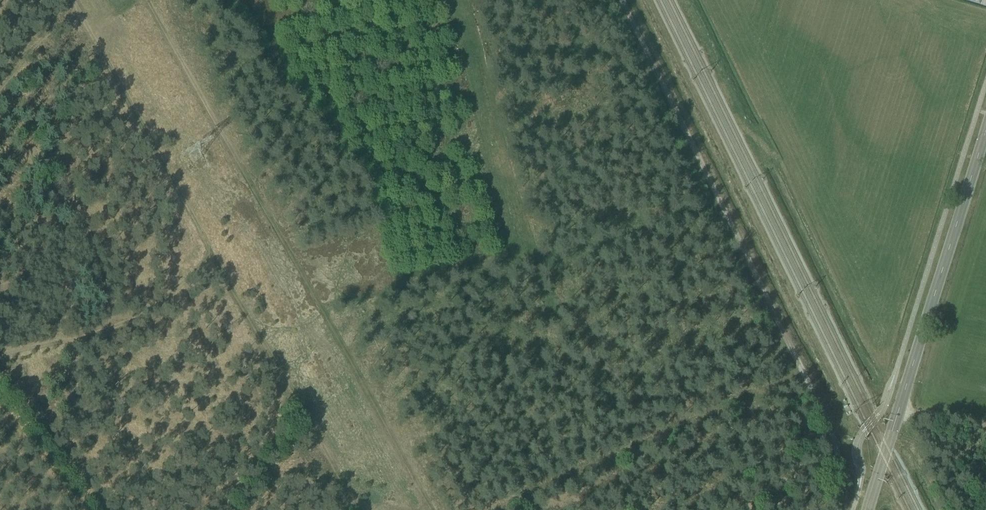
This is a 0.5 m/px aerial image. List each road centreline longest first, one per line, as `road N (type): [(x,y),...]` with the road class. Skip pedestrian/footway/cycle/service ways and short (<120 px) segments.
road 1 (tertiary): [(867,509),(985,132)]

